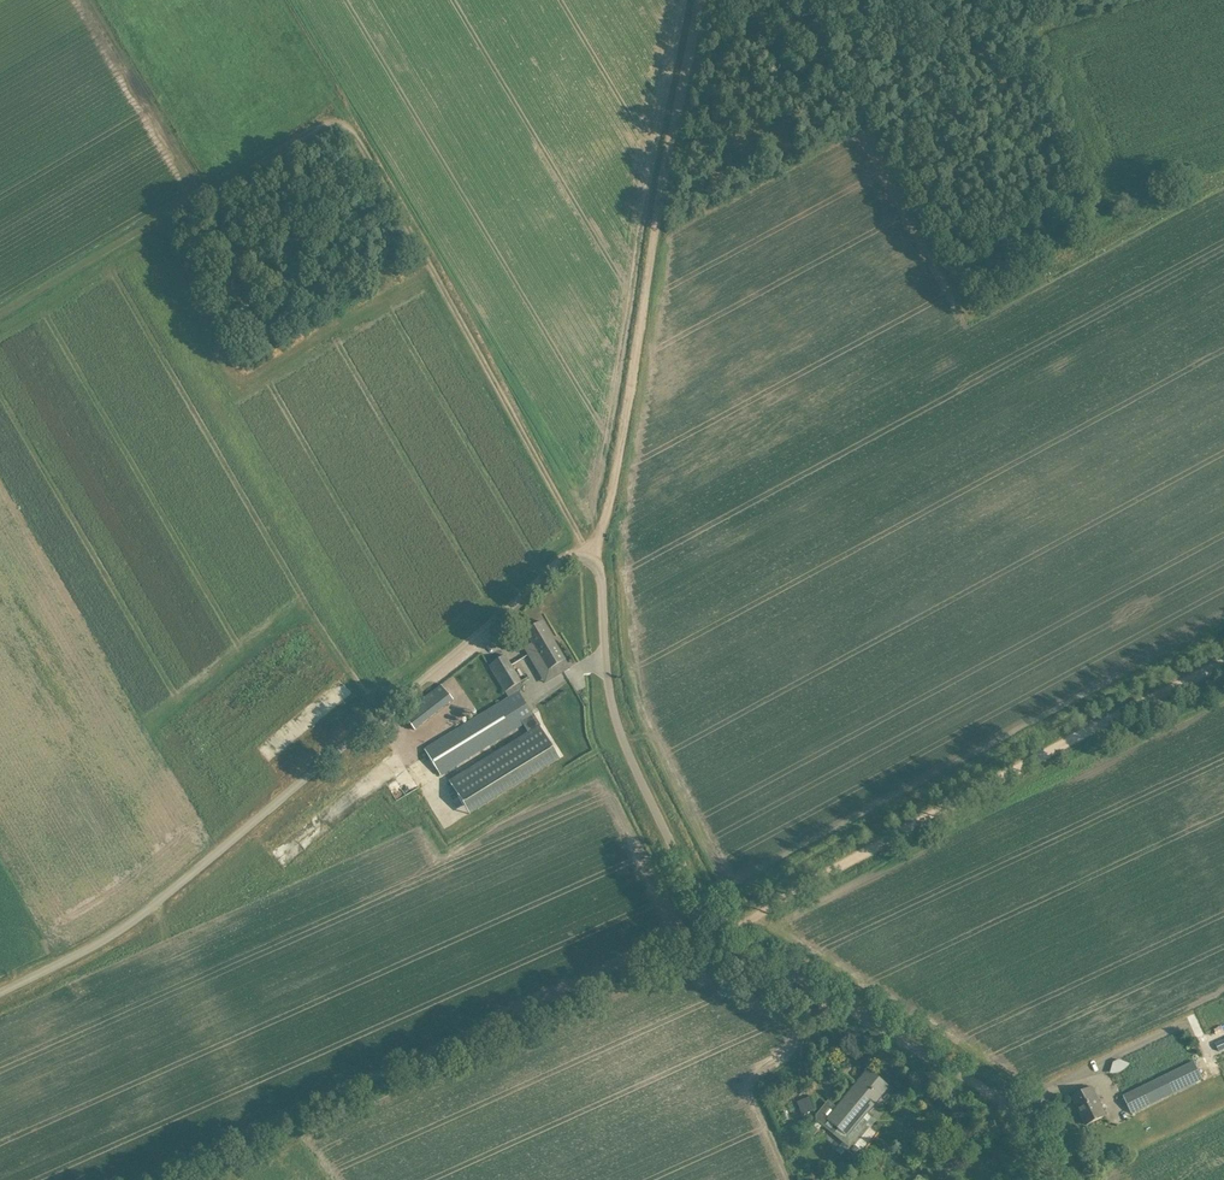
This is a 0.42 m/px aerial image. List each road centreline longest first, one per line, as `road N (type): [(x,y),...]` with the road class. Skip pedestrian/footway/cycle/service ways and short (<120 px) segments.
road 1 (track): [(0,311),(317,121),(338,120),(366,152),(593,548),(621,459),(669,150),(701,0)]
road 2 (unclassified): [(0,992),(155,905),(580,549),(593,548),(602,567),(614,733),(708,908),(732,929)]
road 3 (track): [(732,929),(1223,661)]
road 4 (unclassified): [(1054,1179),(1023,1127),(995,1097),(782,973),(732,929)]

